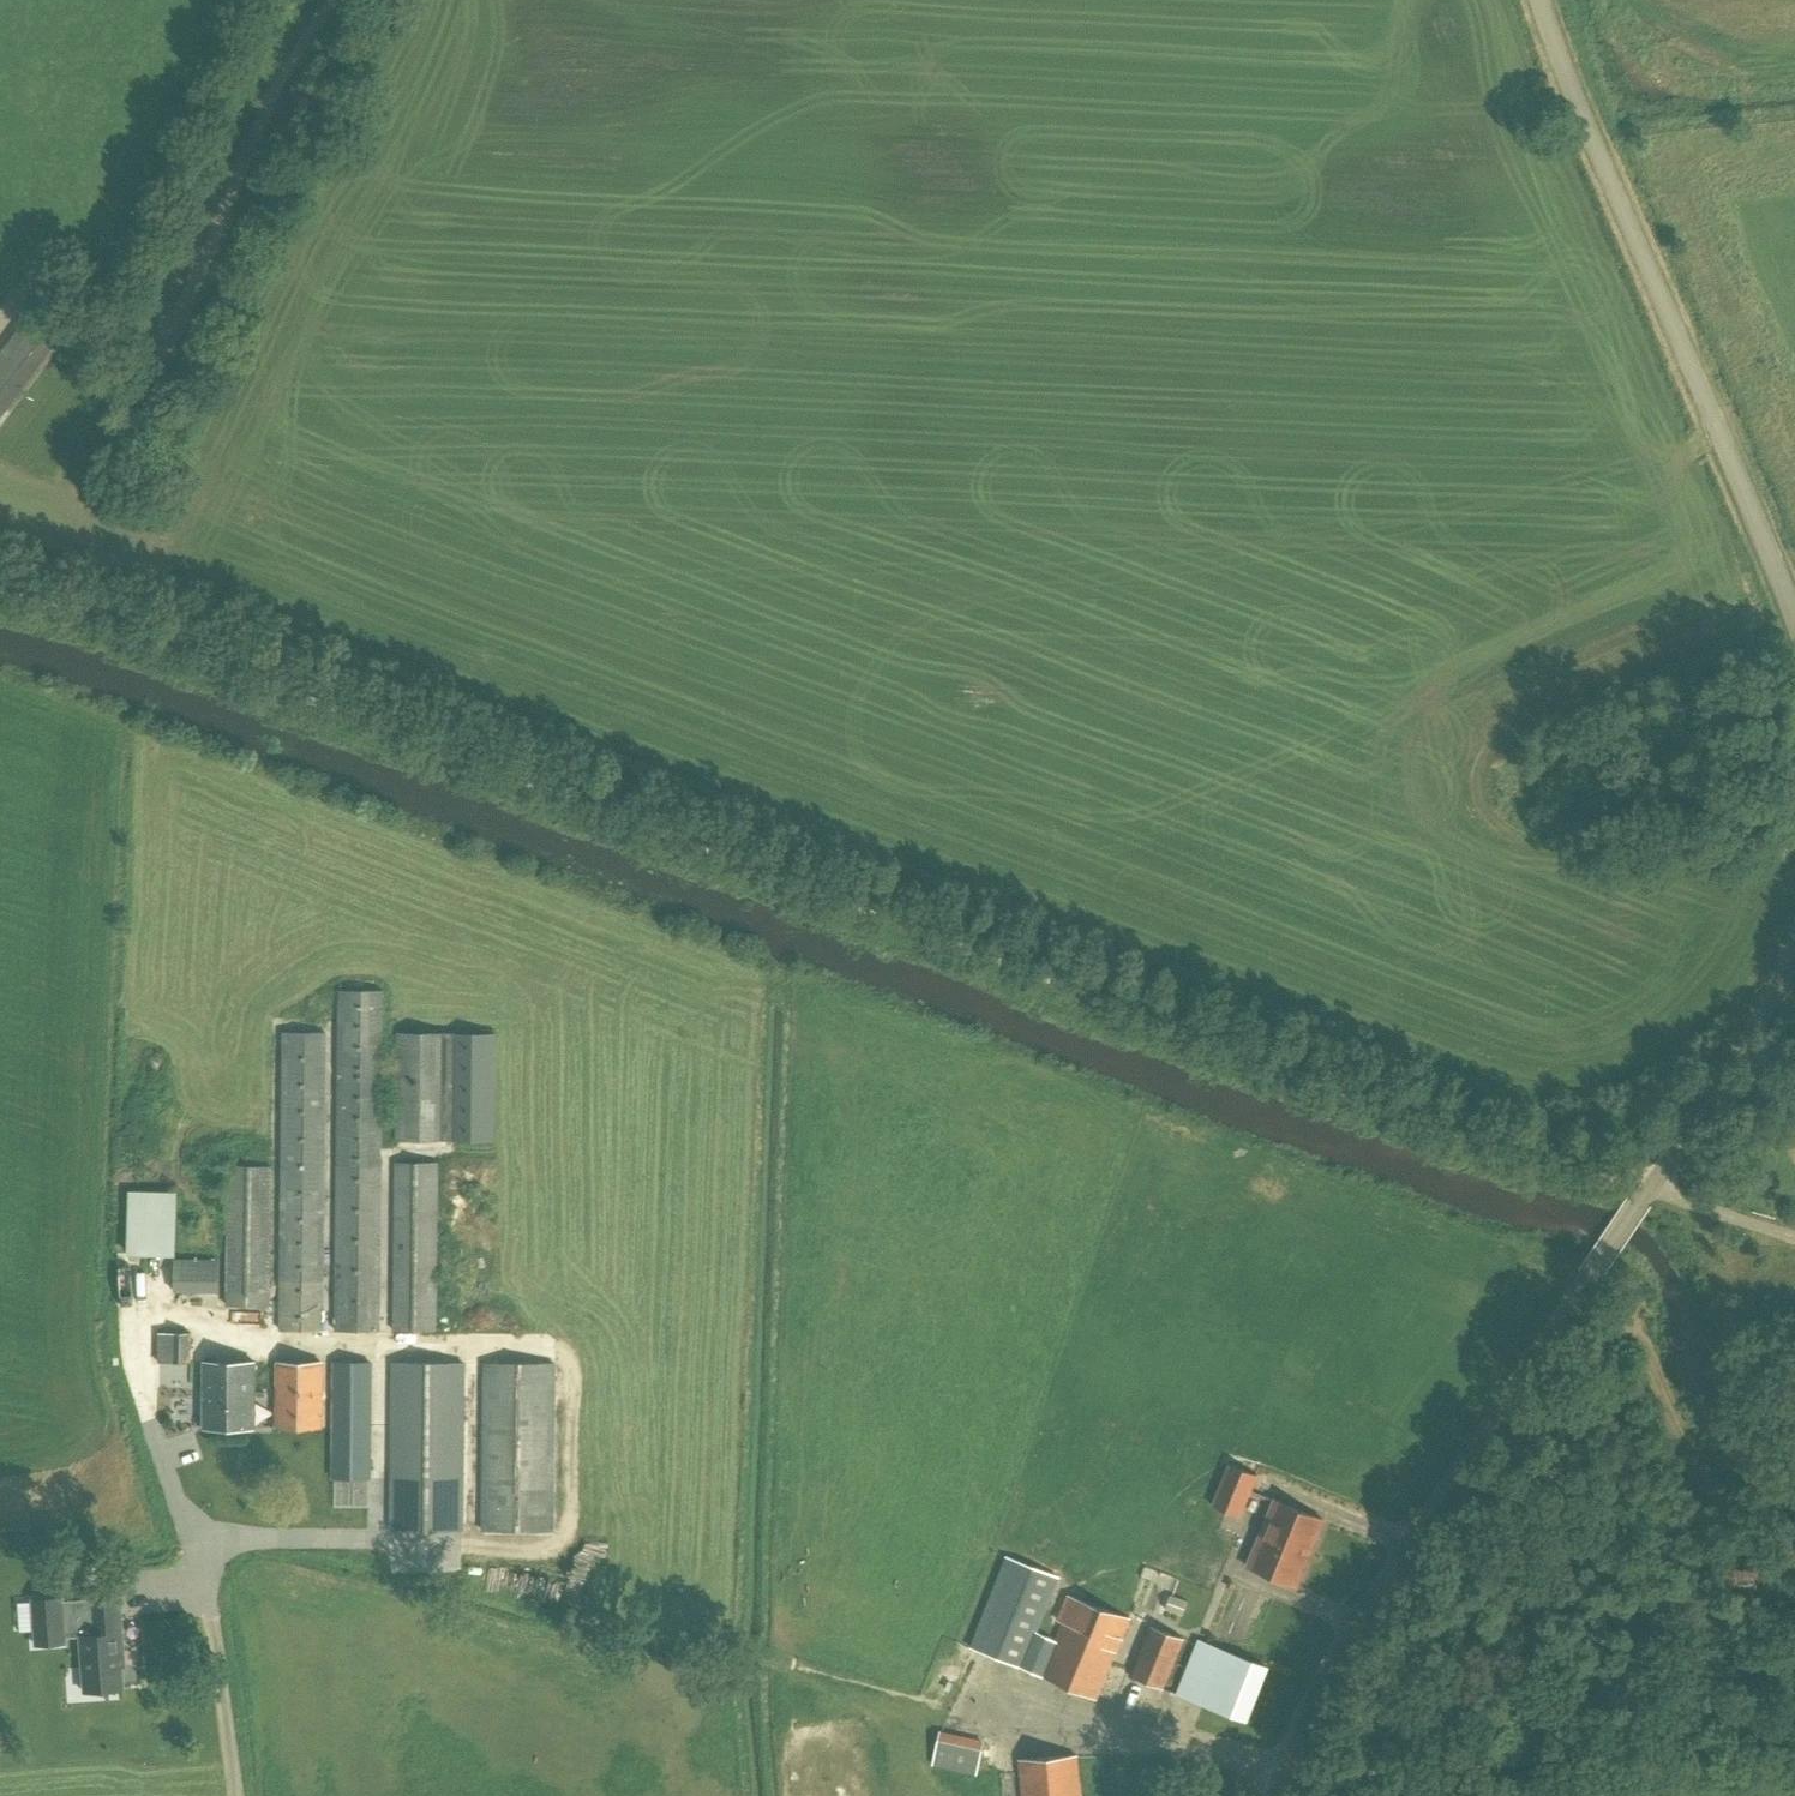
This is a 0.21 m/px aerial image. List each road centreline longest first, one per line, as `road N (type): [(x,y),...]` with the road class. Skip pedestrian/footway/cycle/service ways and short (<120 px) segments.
road 1 (unclassified): [(1278,1795),(1302,1715),(1331,1665),(1651,1183)]
road 2 (unclassified): [(1538,0),(1794,614)]
road 3 (track): [(1279,1782),(1794,1731)]
road 4 (track): [(340,0),(265,121),(146,396)]
road 5 (unclassified): [(1794,933),(1661,1169)]
road 6 (track): [(1794,67),(1655,81),(1637,67),(1619,0)]
road 7 (unclassified): [(1651,1183),(1794,1237)]

